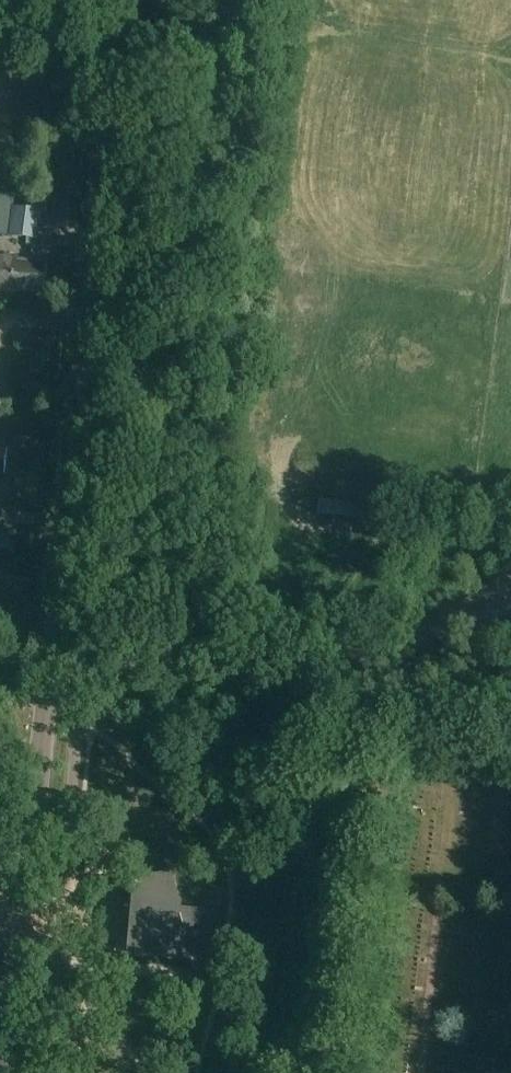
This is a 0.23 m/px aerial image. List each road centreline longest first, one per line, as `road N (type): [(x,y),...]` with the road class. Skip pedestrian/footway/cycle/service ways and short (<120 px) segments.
road 1 (tertiary): [(1,1072),(125,0)]

